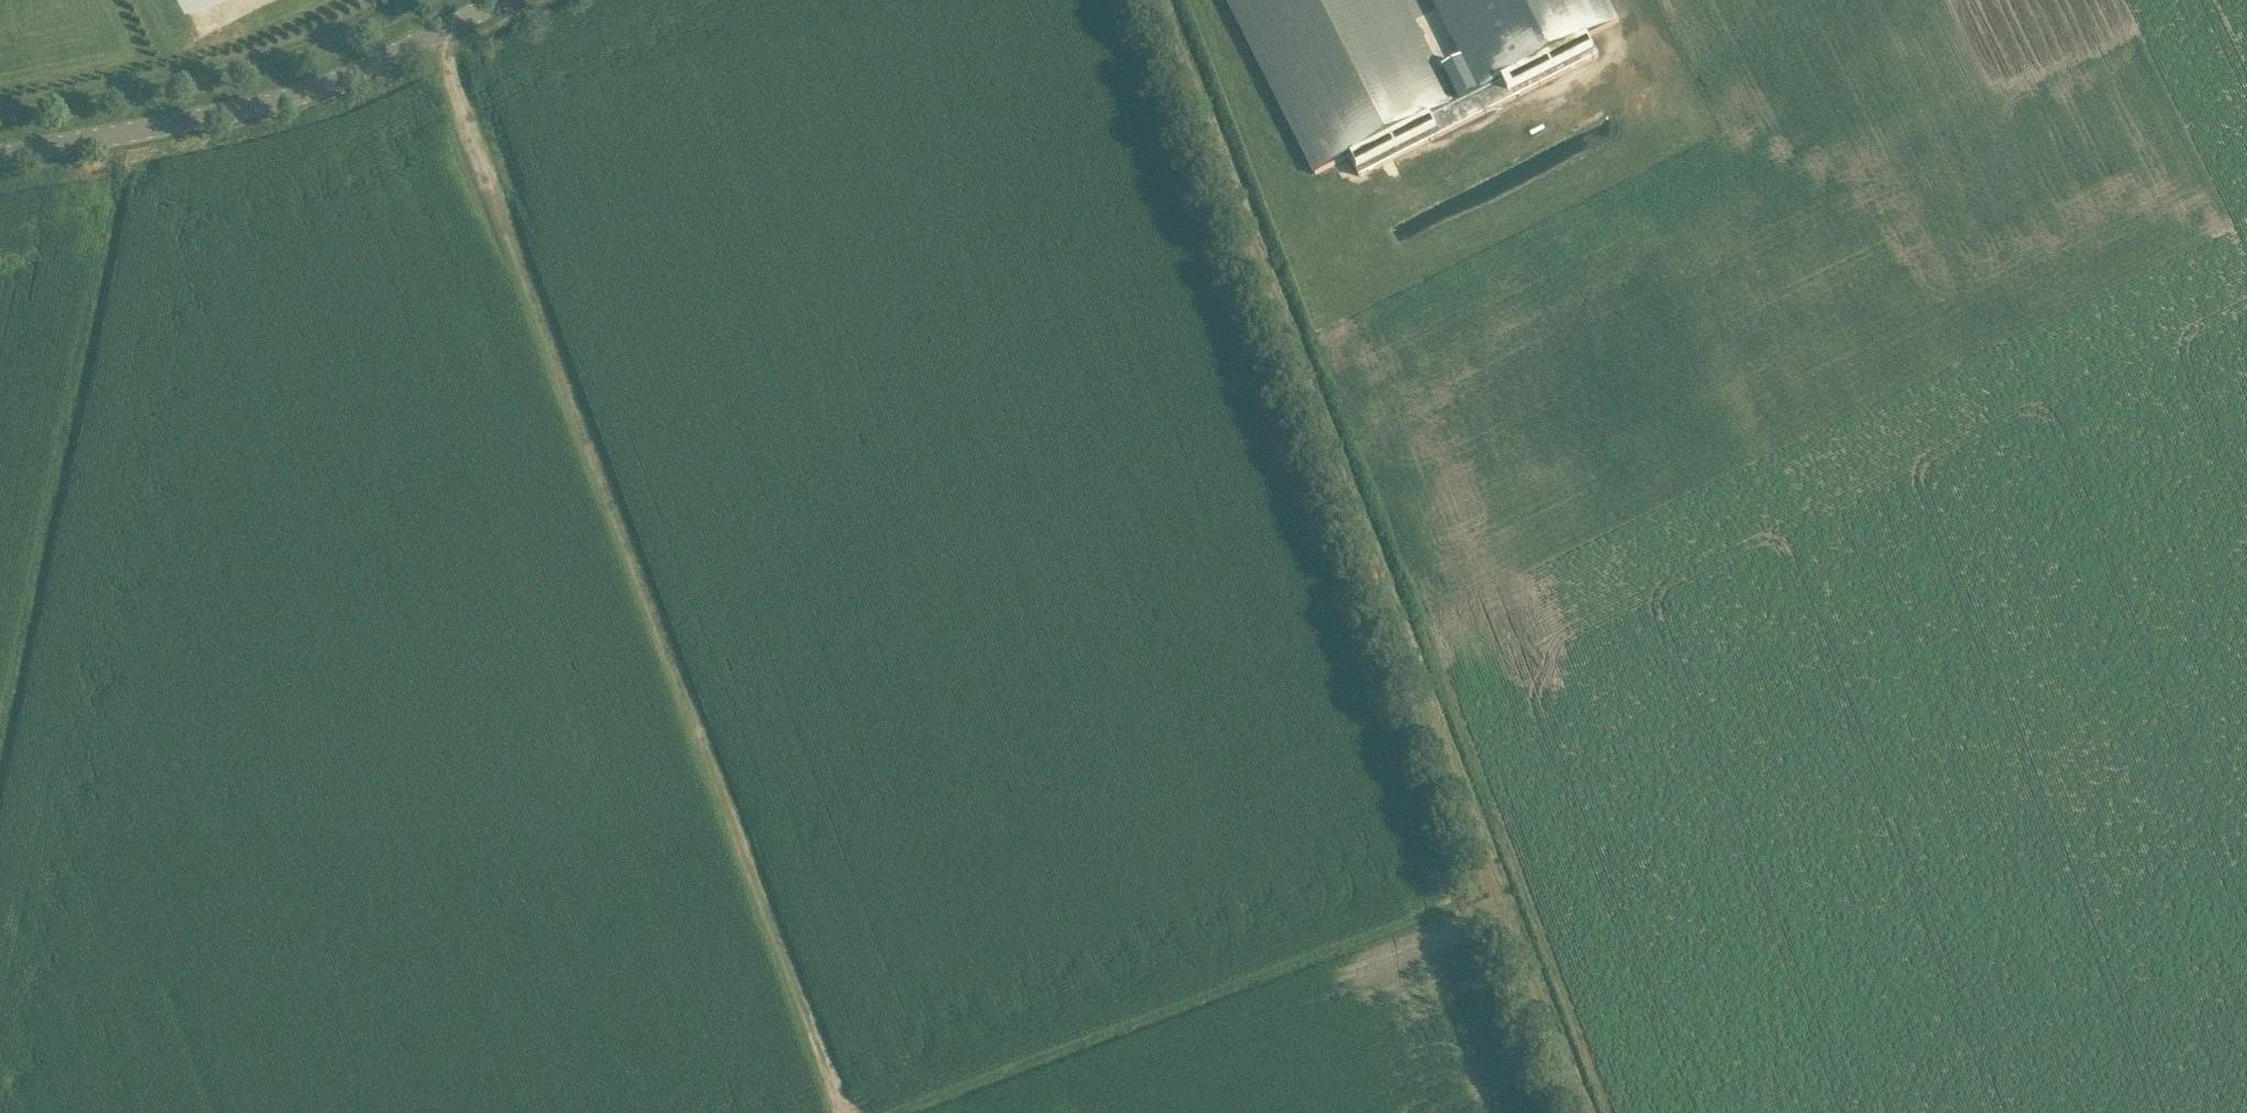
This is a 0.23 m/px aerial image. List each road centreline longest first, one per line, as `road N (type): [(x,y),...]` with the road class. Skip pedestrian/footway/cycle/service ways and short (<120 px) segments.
road 1 (unclassified): [(0,156),(293,98),(502,0)]

